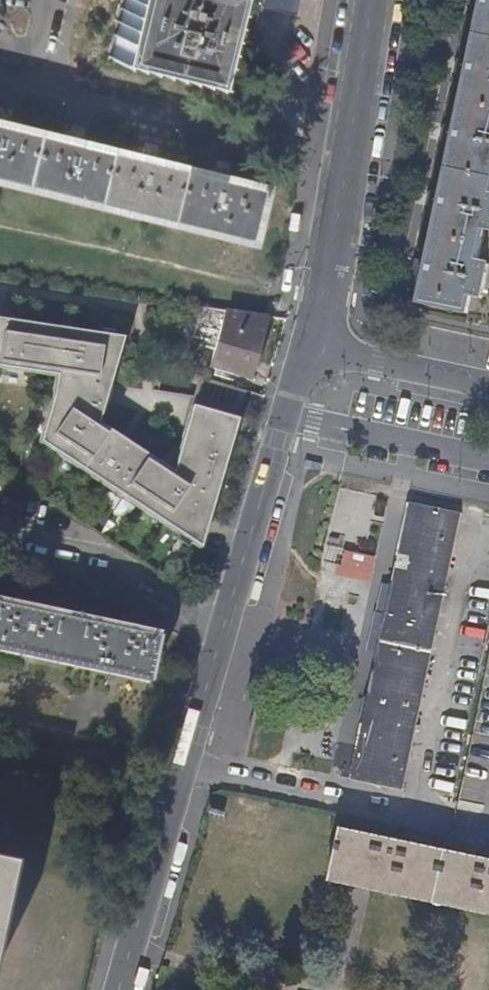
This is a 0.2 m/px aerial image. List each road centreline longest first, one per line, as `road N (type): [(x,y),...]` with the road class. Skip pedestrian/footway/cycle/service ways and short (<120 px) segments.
road 1 (residential): [(187,759),(313,350)]
road 2 (residential): [(351,151),(25,67)]
road 3 (residential): [(488,531),(482,530),(426,821)]
road 4 (residential): [(426,821),(187,759)]
road 5 (residential): [(120,989),(187,759)]
road 6 (residential): [(313,350),(351,151)]
road 7 (residential): [(488,387),(313,350)]
road 8 (residential): [(351,151),(372,0)]

